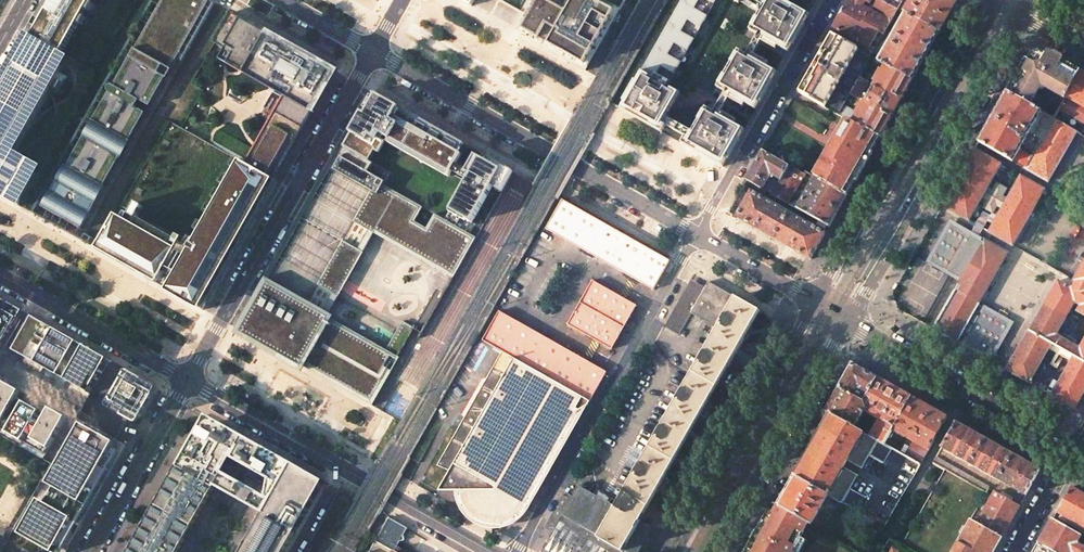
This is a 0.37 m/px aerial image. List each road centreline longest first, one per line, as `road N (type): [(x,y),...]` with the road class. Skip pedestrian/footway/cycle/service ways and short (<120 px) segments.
road 1 (residential): [(372,52),(188,381)]
road 2 (residential): [(372,52),(695,234)]
road 3 (residential): [(517,551),(695,234)]
road 4 (tertiary): [(847,320),(1020,17)]
road 5 (residential): [(188,381),(492,551)]
road 6 (tertiary): [(986,0),(817,302)]
road 7 (tertiary): [(817,302),(676,551)]
road 8 (residential): [(695,234),(830,0)]
road 9 (tertiary): [(716,551),(847,320)]
road 10 (residential): [(847,320),(1073,448)]
road 11 (residential): [(0,275),(188,381)]
road 12 (residential): [(188,381),(91,551)]
road 13 (residential): [(695,234),(817,302)]

